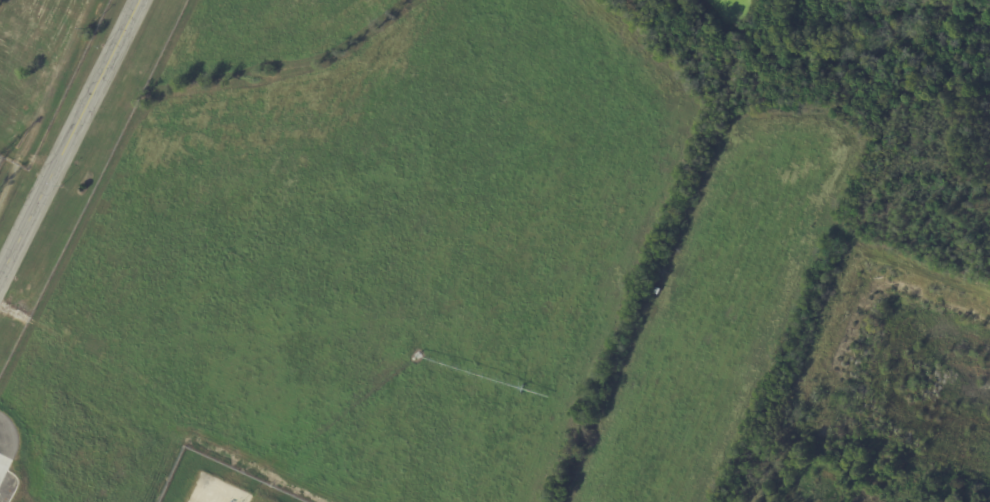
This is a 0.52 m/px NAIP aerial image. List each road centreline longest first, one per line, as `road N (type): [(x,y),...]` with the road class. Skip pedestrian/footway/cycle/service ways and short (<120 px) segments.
road 1 (residential): [(137,0),(0,268)]

